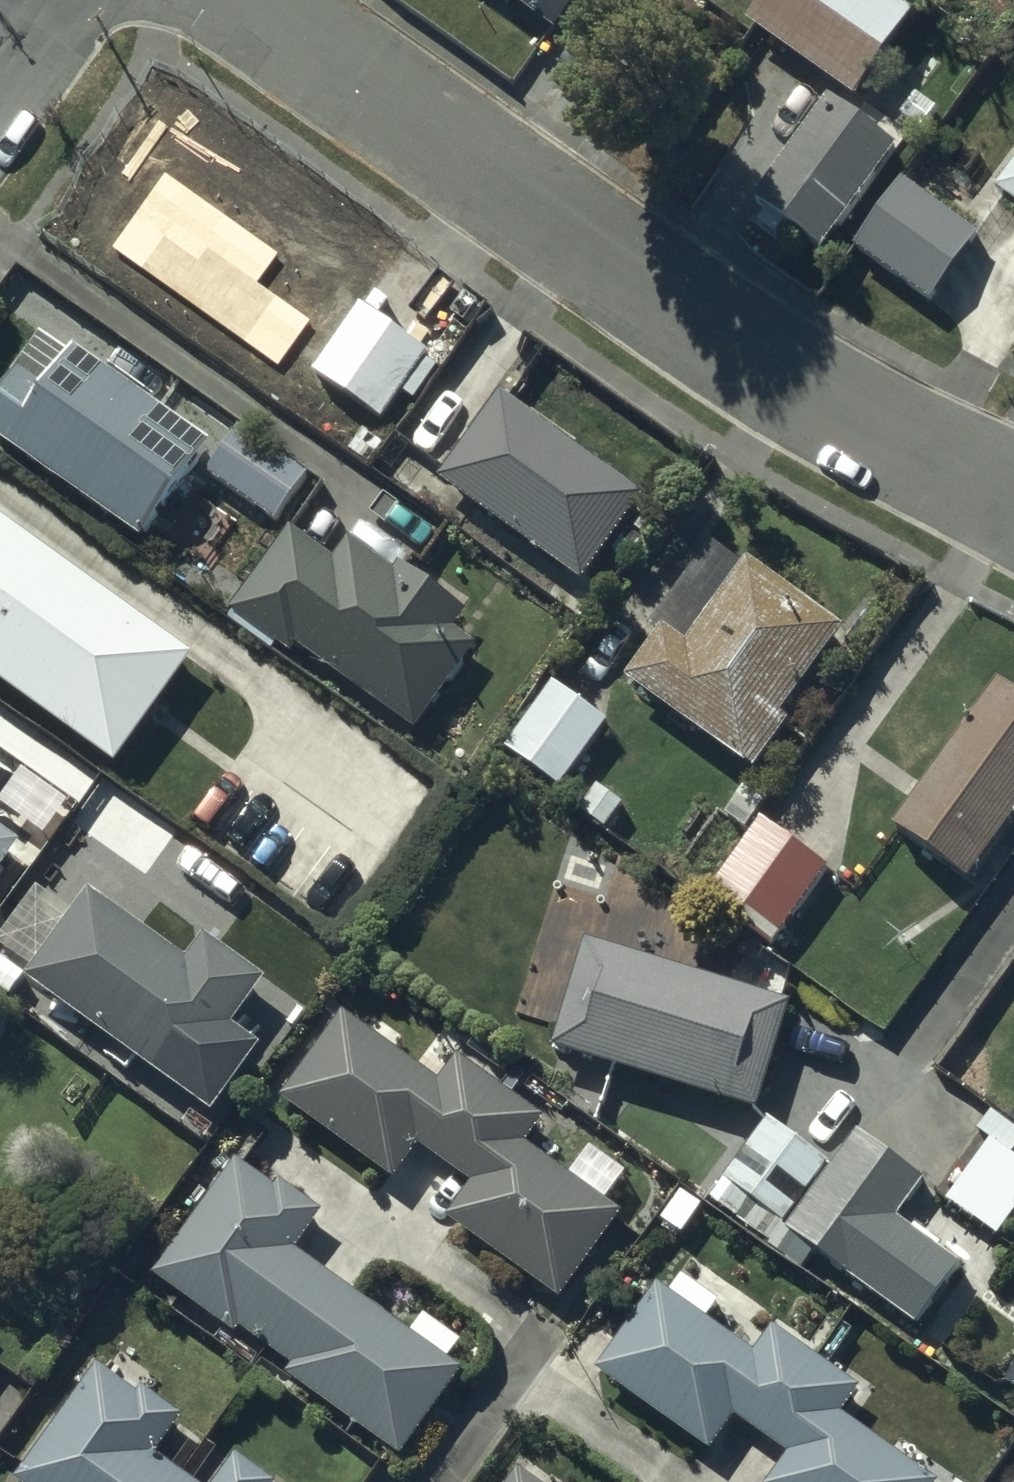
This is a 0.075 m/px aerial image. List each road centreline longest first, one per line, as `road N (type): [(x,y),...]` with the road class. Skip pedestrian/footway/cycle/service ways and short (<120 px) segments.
road 1 (residential): [(249,0),(767,367),(1013,493)]

